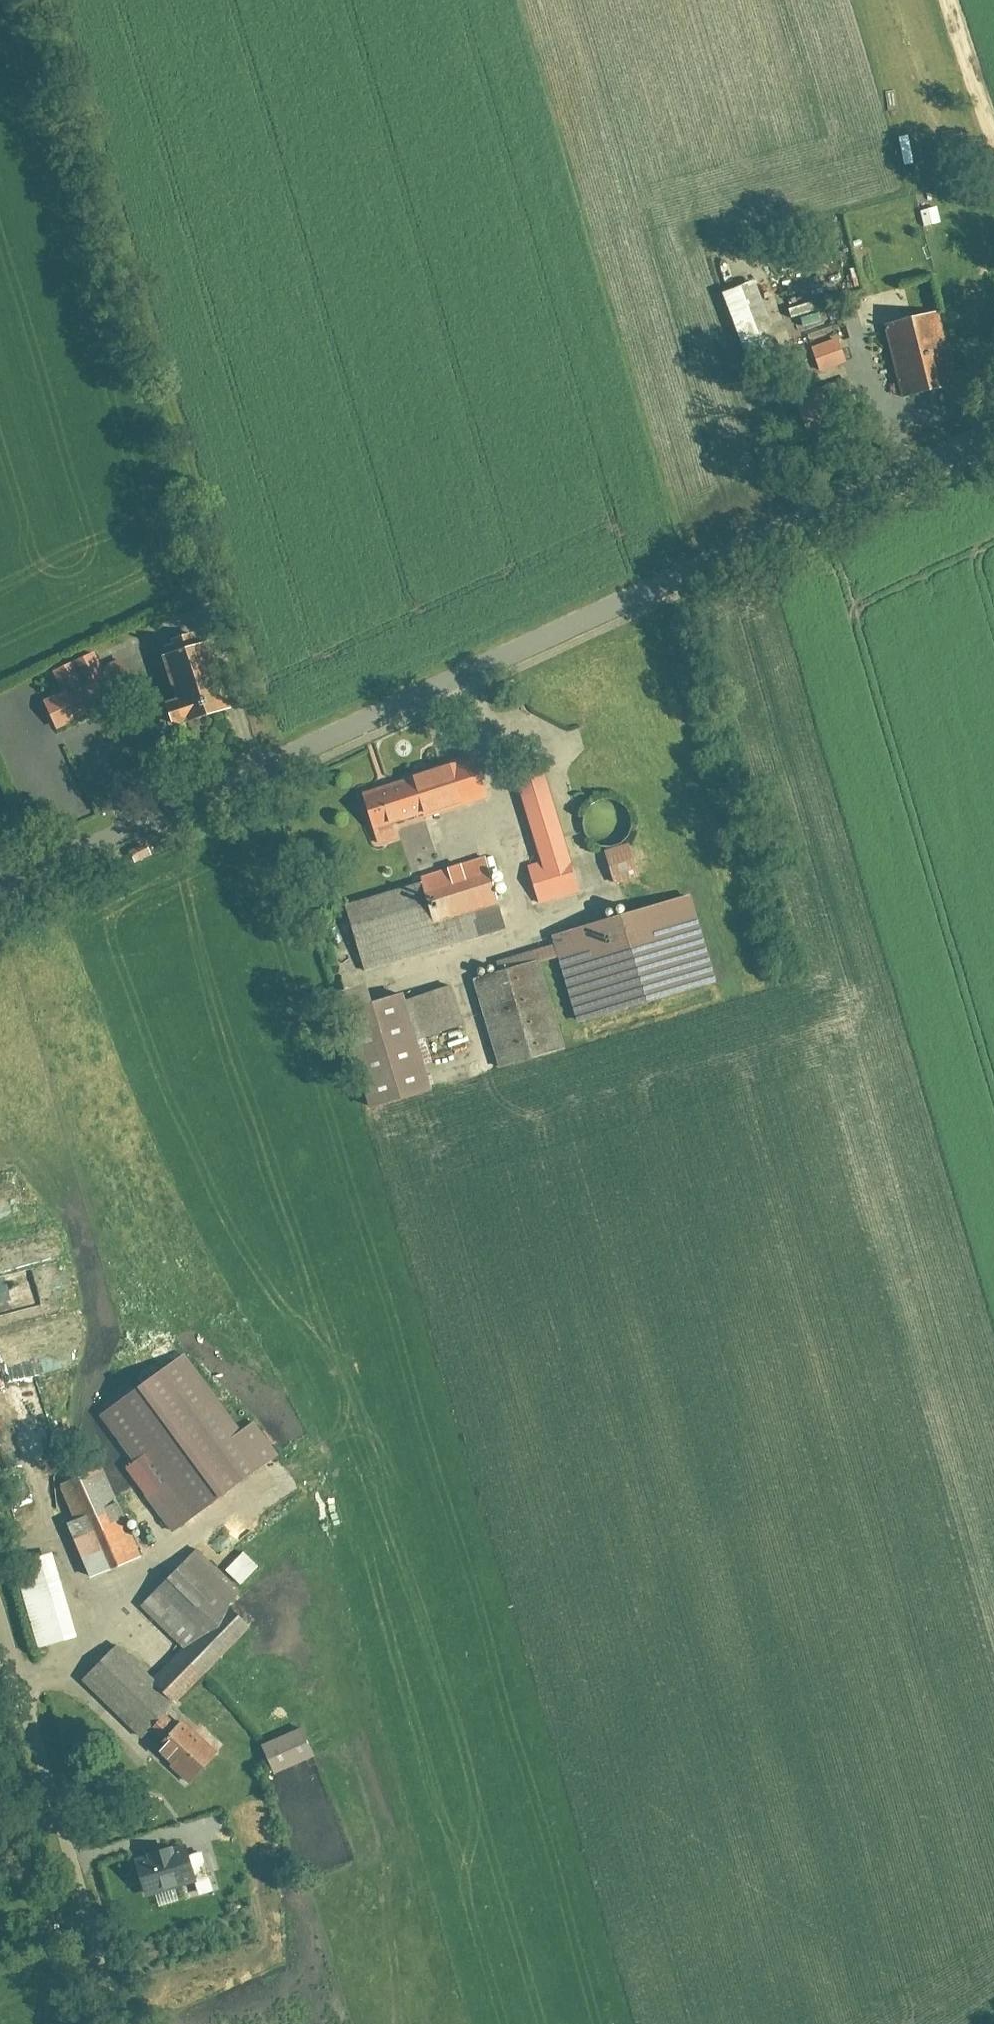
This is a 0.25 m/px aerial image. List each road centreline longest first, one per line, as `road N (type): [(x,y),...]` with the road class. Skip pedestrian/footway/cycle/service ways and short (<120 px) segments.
road 1 (tertiary): [(993,431),(0,894)]
road 2 (residential): [(121,2023),(0,1612)]
road 3 (track): [(993,144),(939,0)]

